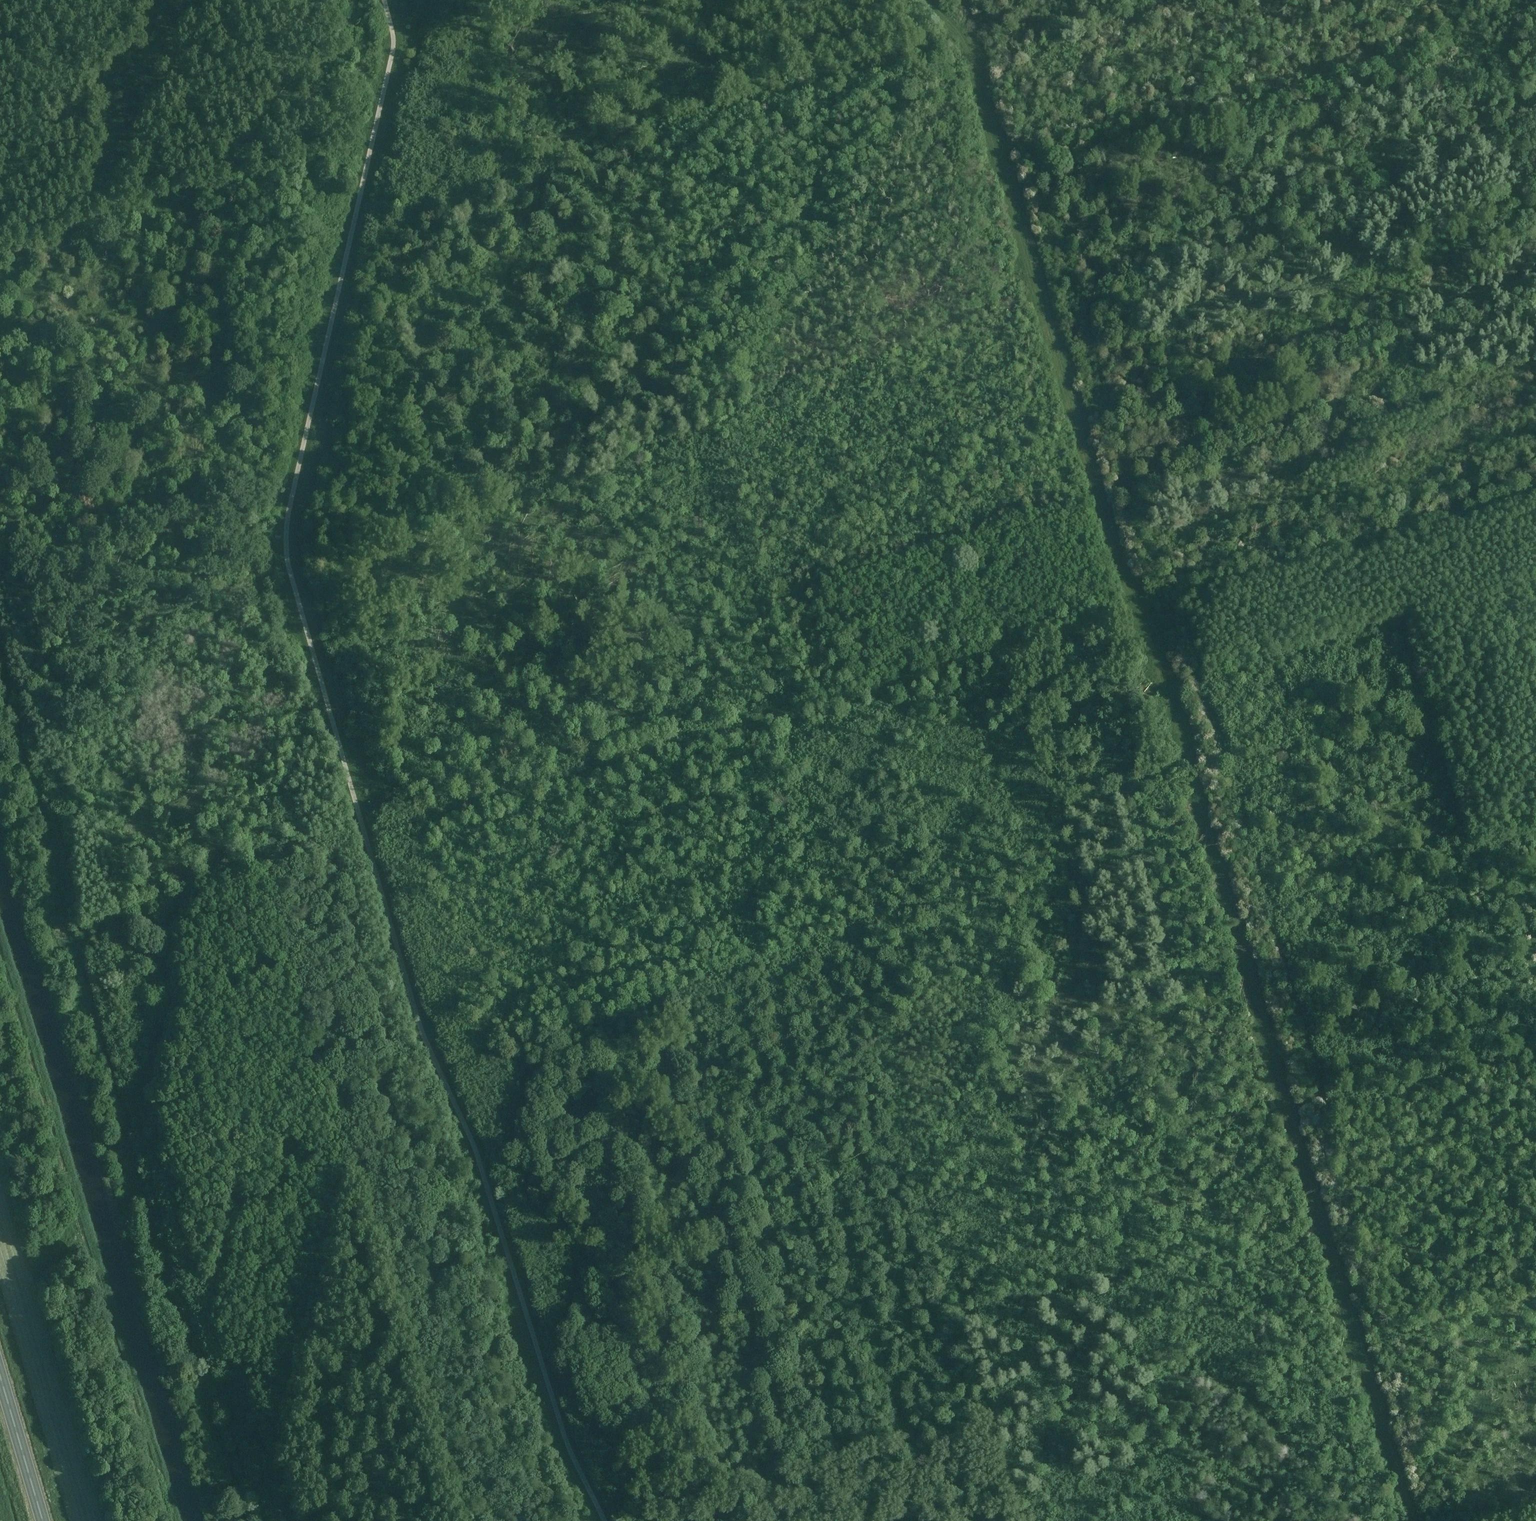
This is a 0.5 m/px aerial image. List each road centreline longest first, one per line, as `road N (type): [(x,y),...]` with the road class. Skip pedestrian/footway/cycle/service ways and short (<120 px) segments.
road 1 (track): [(962,0),(1423,1520)]
road 2 (trunk): [(43,1520),(0,1374)]

